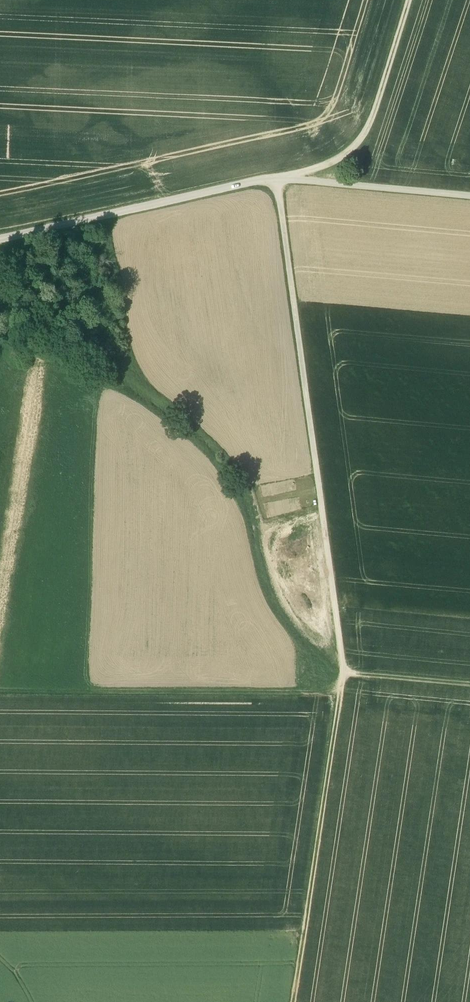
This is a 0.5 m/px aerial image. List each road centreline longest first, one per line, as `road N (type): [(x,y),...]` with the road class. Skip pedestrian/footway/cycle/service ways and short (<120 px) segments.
road 1 (track): [(0,691),(341,686),(294,1001)]
road 2 (track): [(343,667),(275,588),(247,484),(228,454),(188,415),(0,280)]
road 3 (track): [(341,686),(334,583),(278,177)]
road 4 (track): [(0,238),(289,177)]
road 5 (track): [(289,177),(359,143),(408,0)]
road 6 (track): [(289,177),(469,194)]
road 7 (track): [(343,670),(469,683)]

